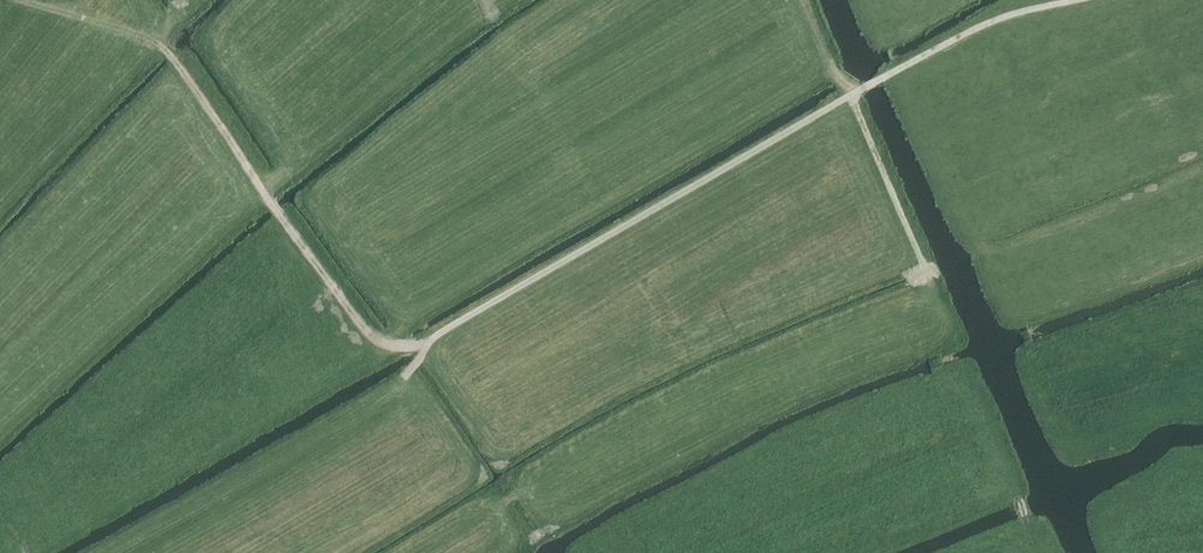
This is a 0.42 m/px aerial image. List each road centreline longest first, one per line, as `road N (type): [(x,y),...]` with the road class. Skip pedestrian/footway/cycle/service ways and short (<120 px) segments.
road 1 (track): [(404,377),(440,333),(858,91),(976,29),(1076,0)]
road 2 (track): [(123,34),(166,48),(364,327),(399,346),(428,344)]
road 3 (track): [(804,0),(932,280)]
road 4 (track): [(26,0),(123,34),(0,169)]

